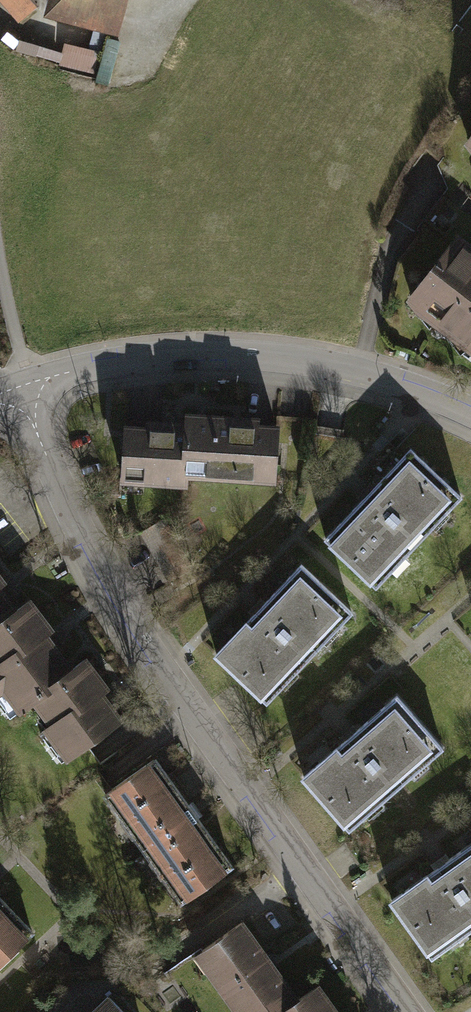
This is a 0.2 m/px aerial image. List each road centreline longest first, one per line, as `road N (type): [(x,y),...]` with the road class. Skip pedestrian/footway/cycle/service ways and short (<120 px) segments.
road 1 (residential): [(414,1011),(165,670),(83,539),(15,390)]
road 2 (residential): [(15,390),(140,360),(256,362),(358,377),(470,422)]

